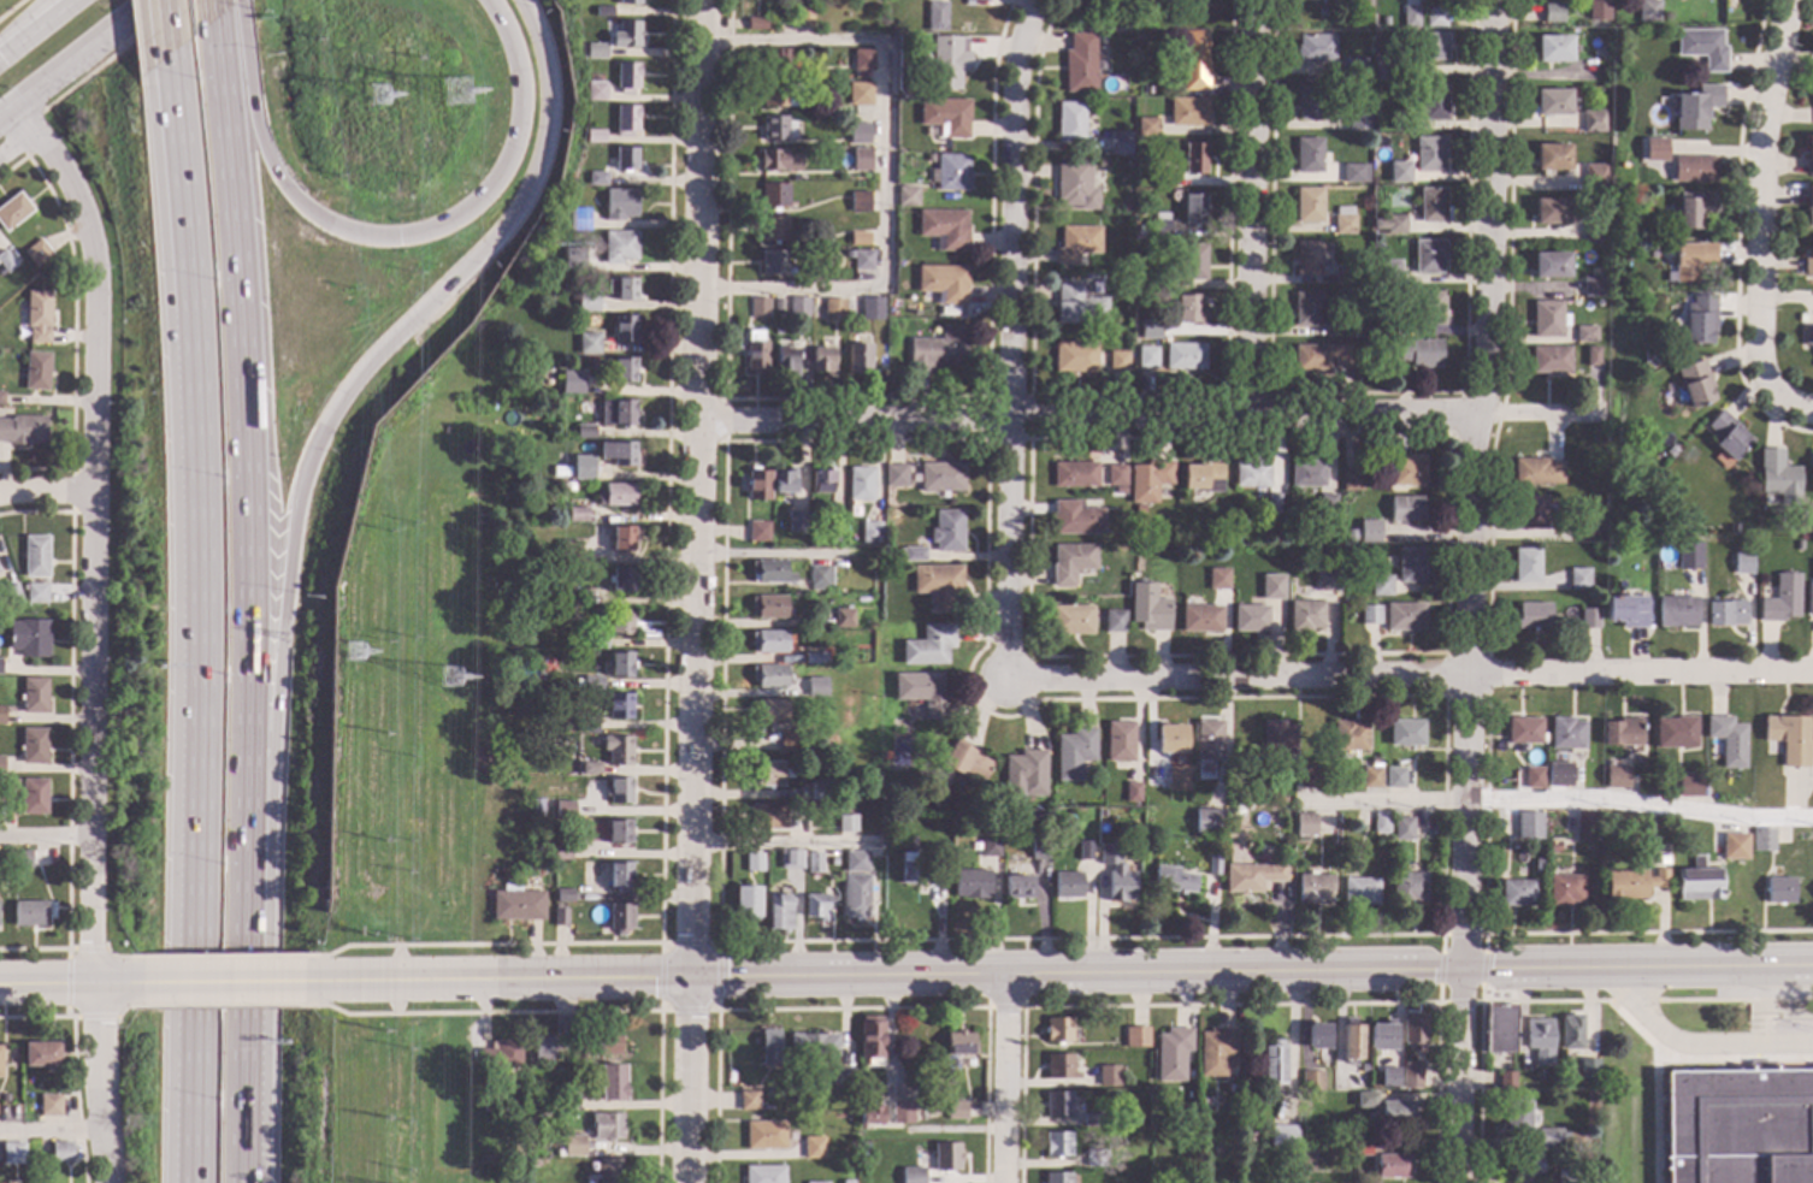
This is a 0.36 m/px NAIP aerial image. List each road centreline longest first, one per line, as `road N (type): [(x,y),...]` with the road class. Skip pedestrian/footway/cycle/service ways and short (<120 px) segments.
road 1 (residential): [(1491,0),(1486,375),(1472,416),(1457,1182)]
road 2 (residential): [(699,0),(688,1182)]
road 3 (motorway): [(165,52),(196,514),(186,1182)]
road 4 (tertiary): [(1812,965),(691,977)]
road 5 (motorway): [(252,818),(307,468),(335,415),(515,220),(543,172),(550,61),(527,0)]
road 6 (residential): [(10,96),(79,199),(96,276),(91,983)]
road 7 (residential): [(1812,670),(1008,680)]
road 8 (residential): [(1472,416),(698,425)]
road 9 (motorway): [(252,818),(248,497),(214,53)]
road 10 (residential): [(1033,0),(1011,106),(1008,680)]
road 11 (motorway): [(490,0),(521,70),(520,128),(503,172),(444,230),(398,239),(331,231),(297,208),(265,158),(250,108),(238,2)]
road 12 (residential): [(1246,0),(1245,418)]
road 13 (residential): [(1788,0),(1760,131),(1756,349),(1768,391)]
road 14 (tertiary): [(691,977),(315,980)]
road 15 (motorway): [(245,1182),(252,818)]
road 16 (residential): [(1005,975),(1003,1182)]
road 17 (residential): [(91,983),(105,1182)]
road 18 (tertiary): [(315,980),(126,982)]
road 19 (secondary): [(0,104),(143,0)]

